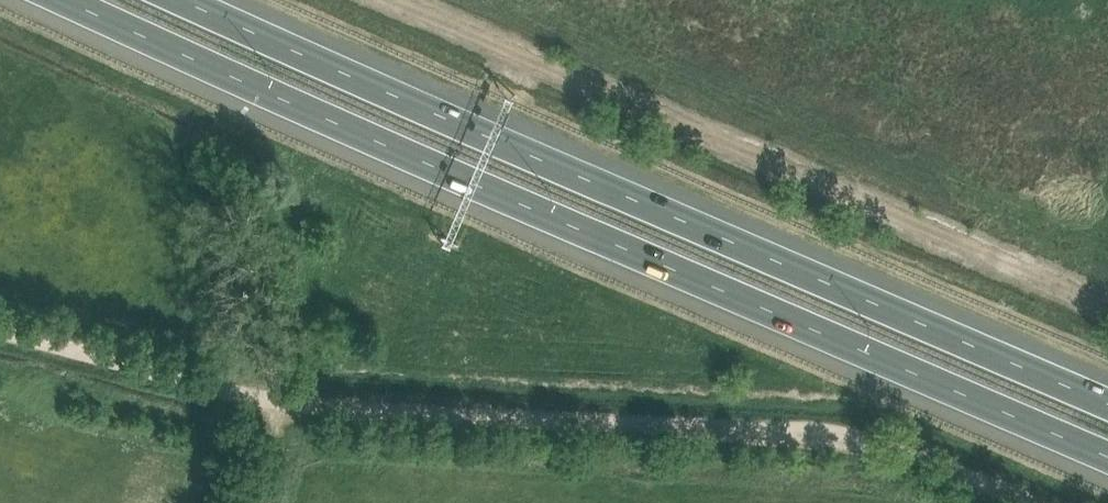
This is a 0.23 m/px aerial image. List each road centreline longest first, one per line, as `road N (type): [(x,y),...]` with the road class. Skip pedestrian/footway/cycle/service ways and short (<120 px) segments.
road 1 (motorway): [(81,0),(1107,448)]
road 2 (motorway): [(1107,387),(210,0)]
road 3 (track): [(1107,303),(381,0)]
road 4 (track): [(279,407),(868,424),(1044,502)]
road 5 (track): [(0,330),(279,407)]

